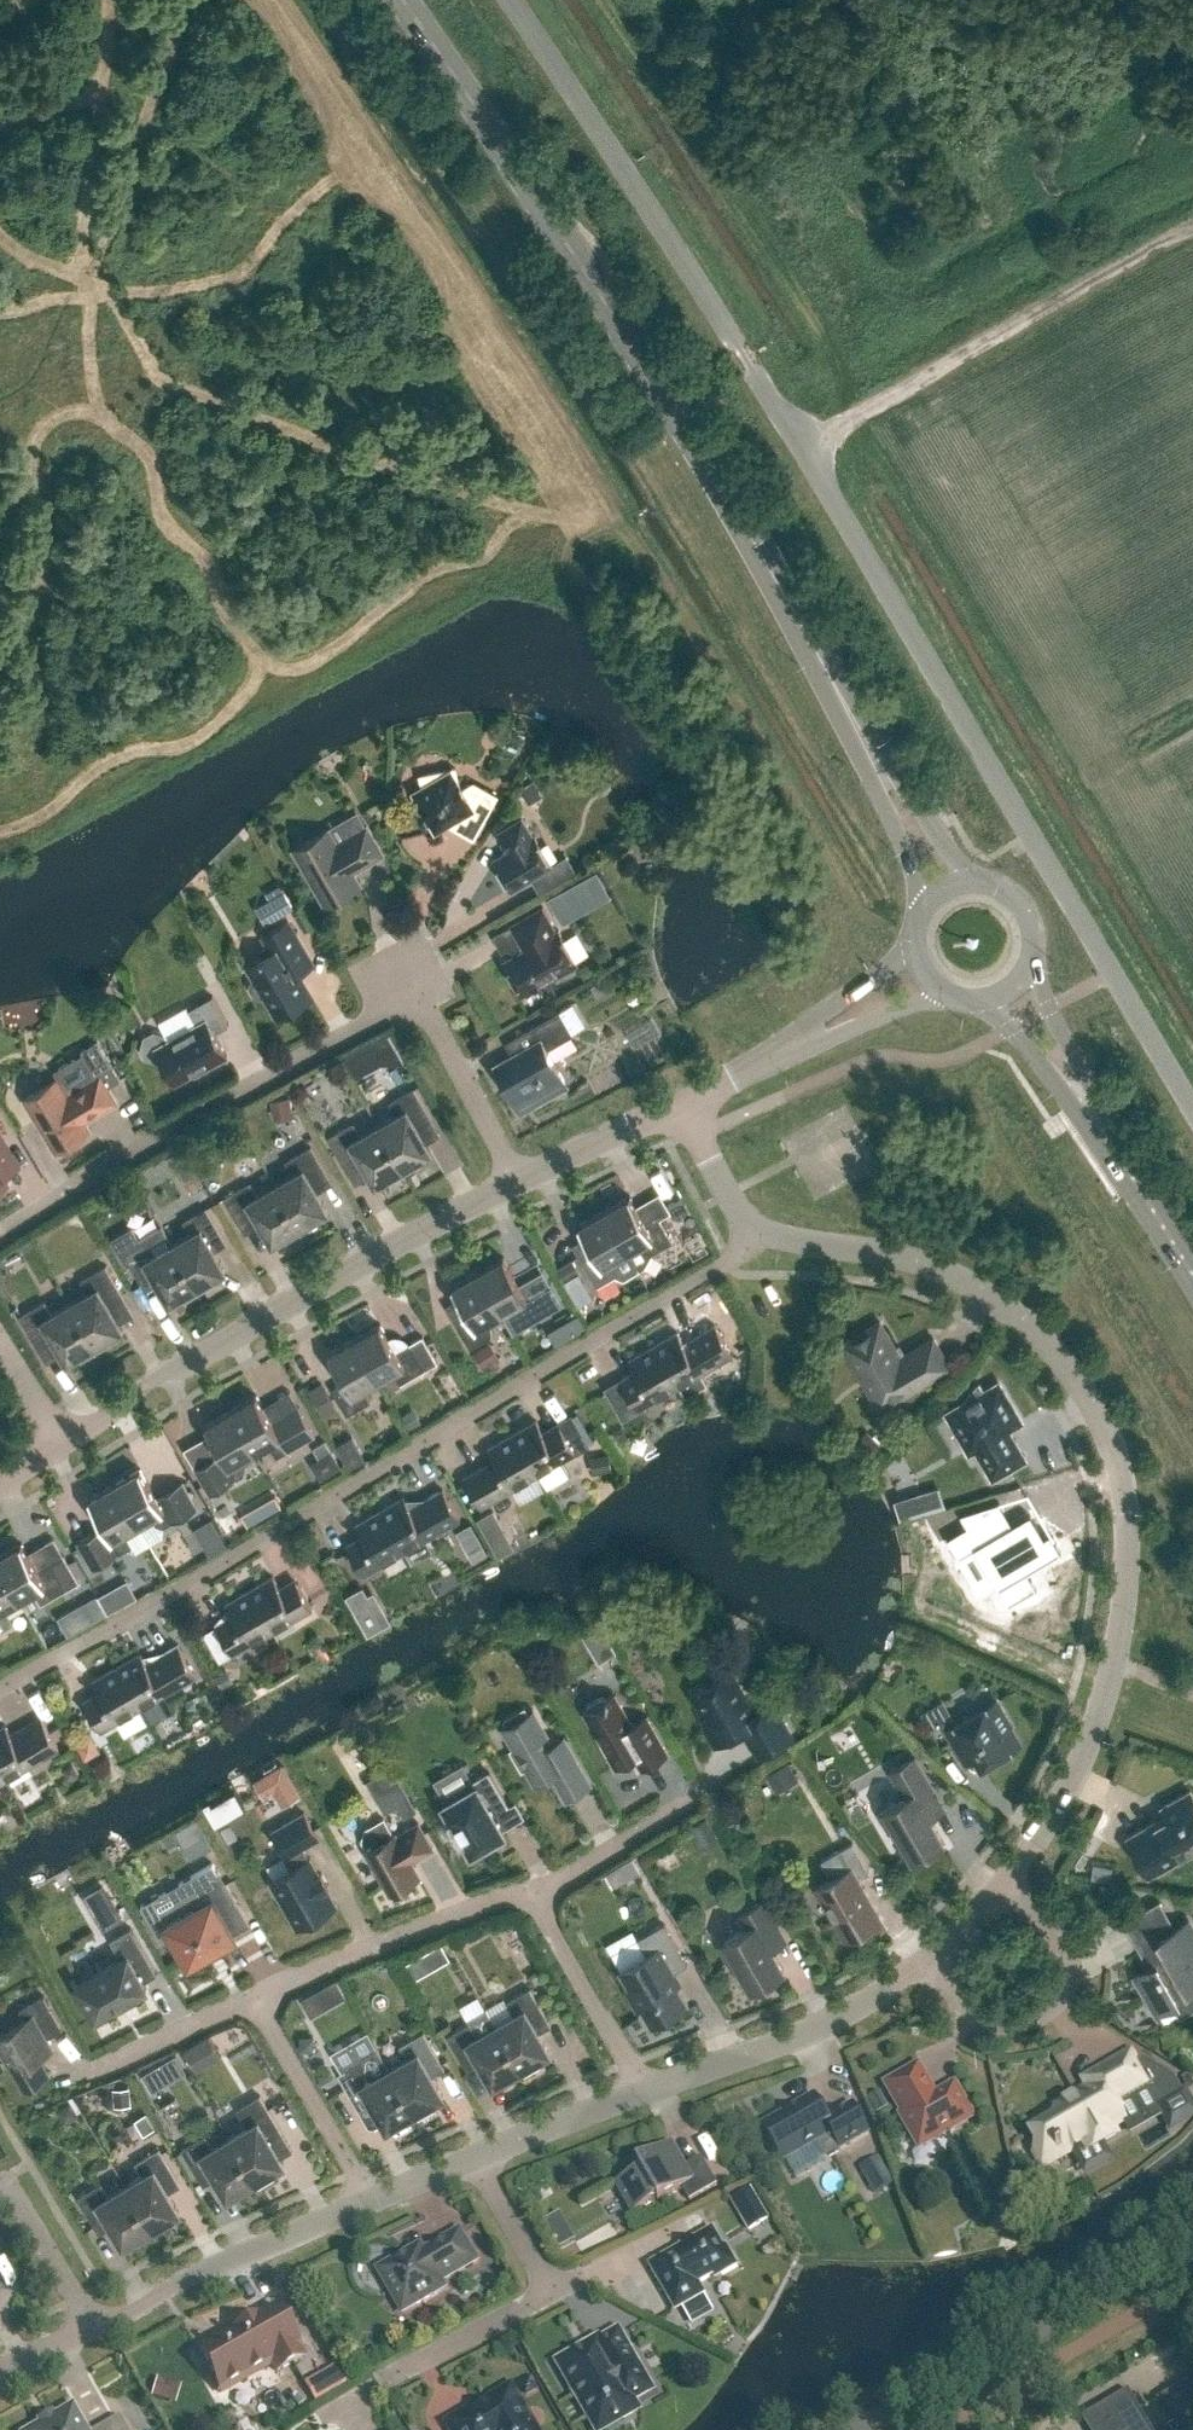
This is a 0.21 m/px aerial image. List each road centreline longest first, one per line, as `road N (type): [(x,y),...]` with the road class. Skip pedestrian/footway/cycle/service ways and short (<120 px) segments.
road 1 (residential): [(645,2094),(869,2007),(970,1930),(1071,1785),(1116,1672),(1118,1456),(1085,1389),(1031,1335),(932,1262),(756,1240)]
road 2 (unclassified): [(1192,1111),(802,454),(509,0)]
road 3 (residential): [(0,1692),(222,1571),(756,1240)]
road 4 (secondary): [(807,637),(723,486),(551,218),(398,0)]
road 5 (residential): [(0,1240),(405,1004),(510,1177)]
road 6 (residential): [(60,1446),(510,1177)]
road 7 (tertiary): [(875,2429),(1192,2252)]
road 8 (secondary): [(807,637),(814,670),(898,827),(923,919)]
road 9 (residential): [(260,2003),(407,1937),(546,1899)]
road 10 (residential): [(92,2325),(370,2205)]
road 11 (secondary): [(981,884),(807,637)]
road 12 (residential): [(370,2205),(260,2003)]
road 13 (secondary): [(1121,1157),(1052,1010),(1037,952)]
road 14 (residential): [(645,2094),(546,1899)]
road 15 (secondary): [(993,1001),(1121,1157)]
road 16 (residential): [(76,2080),(260,2003)]
road 17 (residential): [(546,1899),(699,1796)]
road 18 (residential): [(391,2377),(553,2295)]
road 19 (residential): [(510,1177),(670,1109)]
road 20 (residential): [(483,2157),(645,2094)]
road 21 (residential): [(0,2186),(92,2325)]
road 22 (residential): [(756,1240),(670,1109)]
road 23 (residential): [(483,2157),(553,2295)]
road 24 (residential): [(803,1043),(950,997)]
road 25 (residential): [(918,948),(819,1020),(803,1043)]
road 26 (residential): [(670,1109),(803,1043)]
road 27 (secondary): [(1192,1268),(1121,1157)]
road 28 (residential): [(370,2205),(483,2157)]

